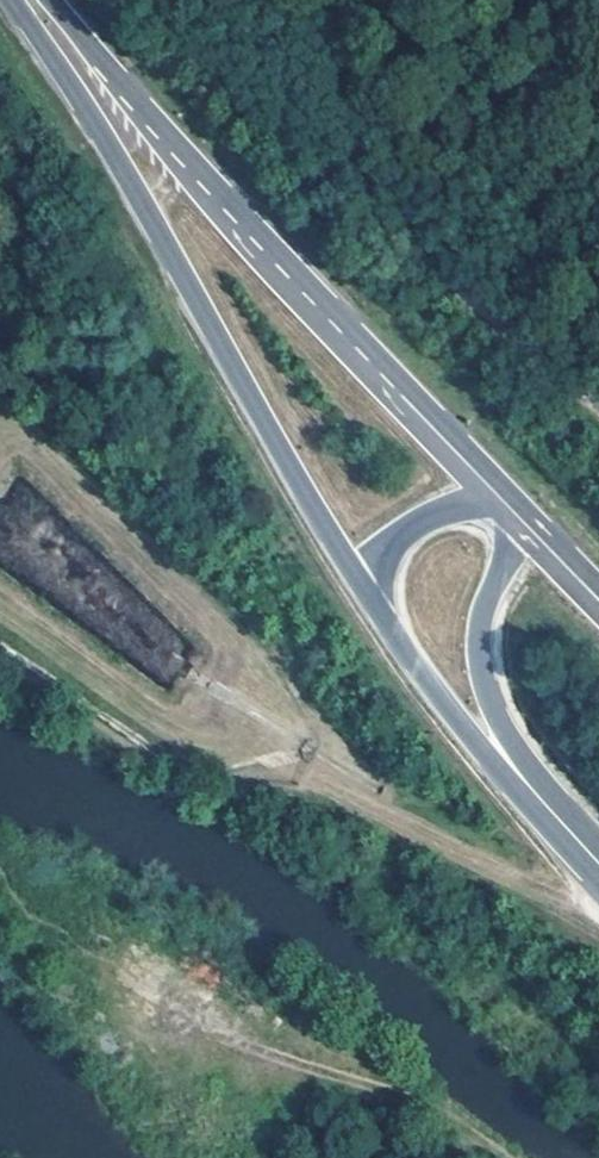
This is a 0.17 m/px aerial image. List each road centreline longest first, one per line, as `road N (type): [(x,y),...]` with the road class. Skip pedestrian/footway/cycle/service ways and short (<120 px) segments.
road 1 (secondary): [(502,500),(45,0)]
road 2 (secondary): [(18,0),(358,581)]
road 3 (track): [(141,0),(598,408)]
road 4 (secondary): [(533,791),(494,711),(481,660),(482,623),(511,539),(502,500)]
road 5 (secondary): [(358,581),(482,748),(533,791)]
road 6 (secondary): [(502,500),(421,523),(358,581)]
road 7 (primary): [(598,595),(502,500)]

